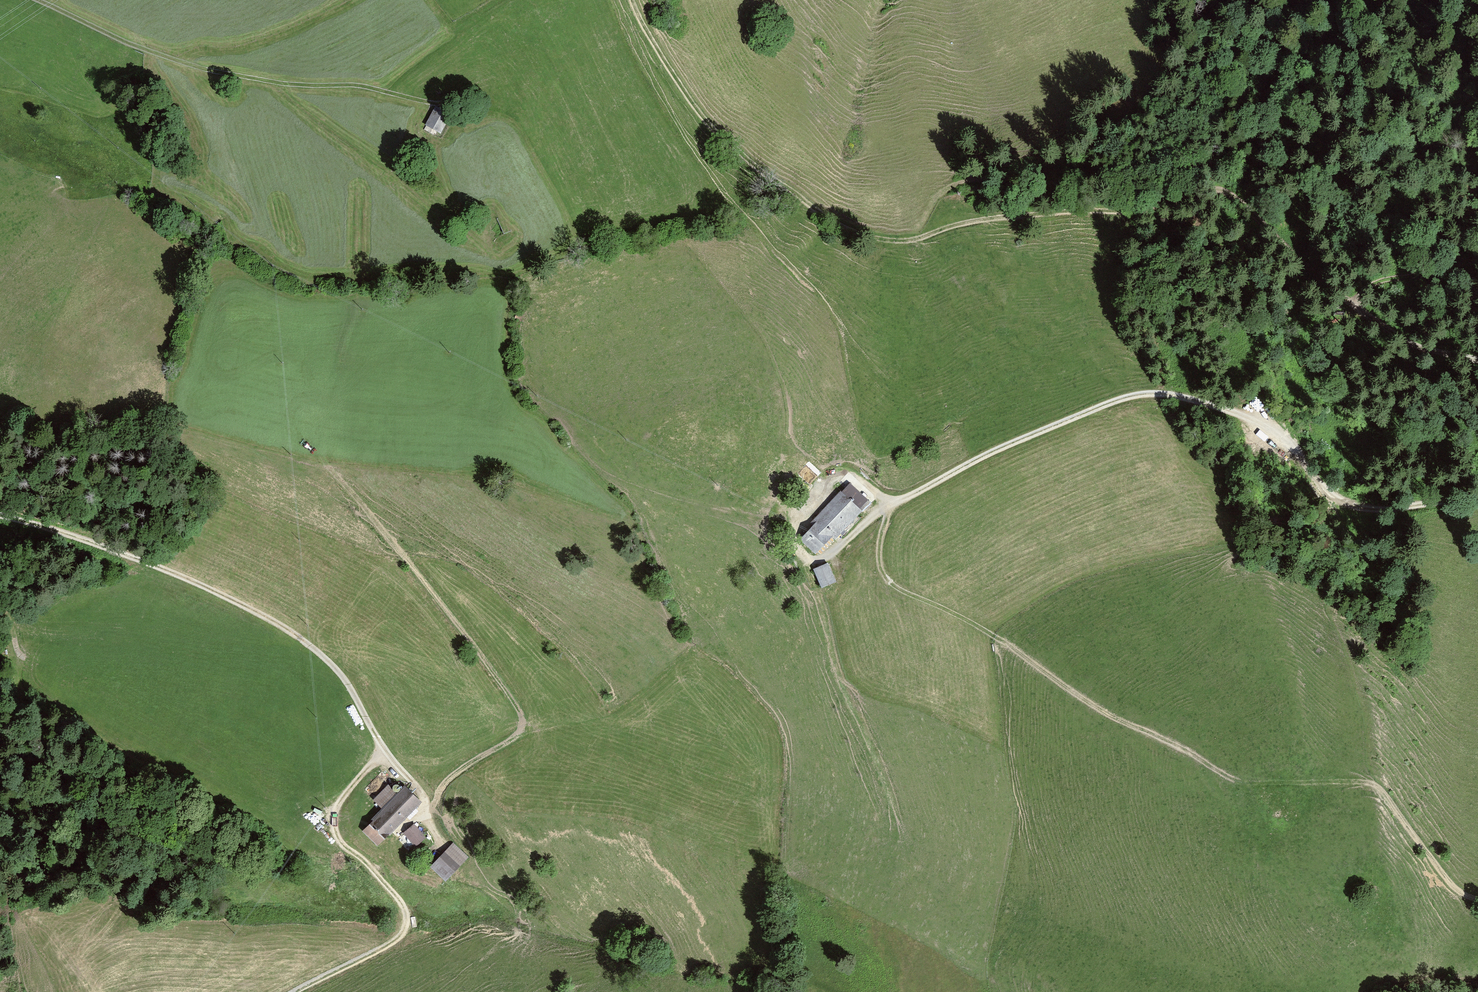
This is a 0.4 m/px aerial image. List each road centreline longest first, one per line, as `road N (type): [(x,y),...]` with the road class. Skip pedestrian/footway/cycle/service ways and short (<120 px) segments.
road 1 (track): [(633,0),(715,130),(814,215),(884,236),(925,236),(993,216),(1169,205),(1213,189),(1405,340),(1477,360)]
road 2 (track): [(279,84),(535,281),(540,369),(633,488),(786,526),(816,559),(892,504)]
road 3 (track): [(1477,899),(1452,886),(1374,784),(1229,777),(1105,713),(977,623),(888,580),(880,549),(892,504)]
road 4 (track): [(892,504),(1020,439),(1151,394),(1265,426),(1341,500),(1381,509),(1477,494)]
road 5 (track): [(0,514),(196,582),(303,639),(340,676),(383,747)]
road 6 (track): [(433,99),(356,85),(279,84),(187,65),(37,0)]
road 7 (track): [(383,747),(340,801),(333,828),(397,899),(405,925),(379,949),(293,991)]

